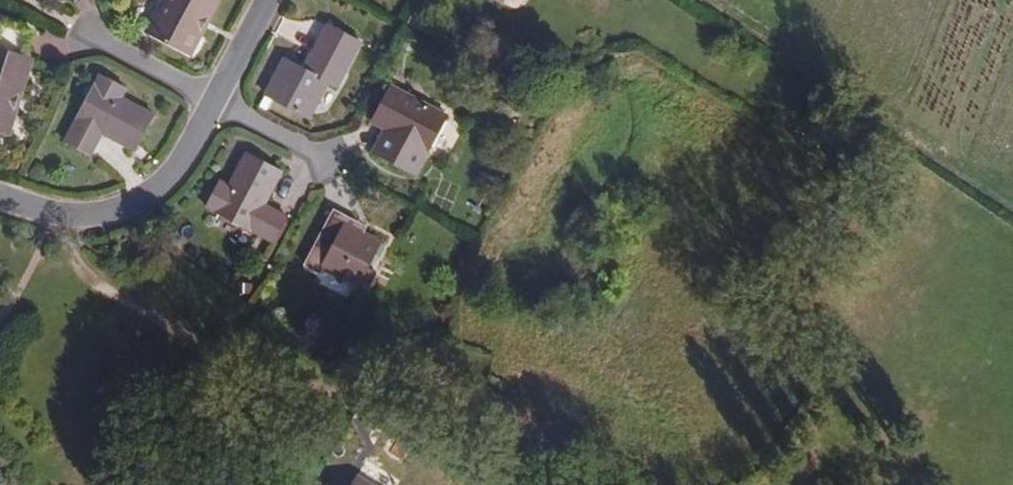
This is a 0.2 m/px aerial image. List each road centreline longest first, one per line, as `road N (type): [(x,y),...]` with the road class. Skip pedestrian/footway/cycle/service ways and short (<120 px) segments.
road 1 (residential): [(217,107),(172,189),(96,223),(0,198)]
road 2 (residential): [(217,107),(73,33)]
road 3 (residential): [(325,164),(217,107)]

